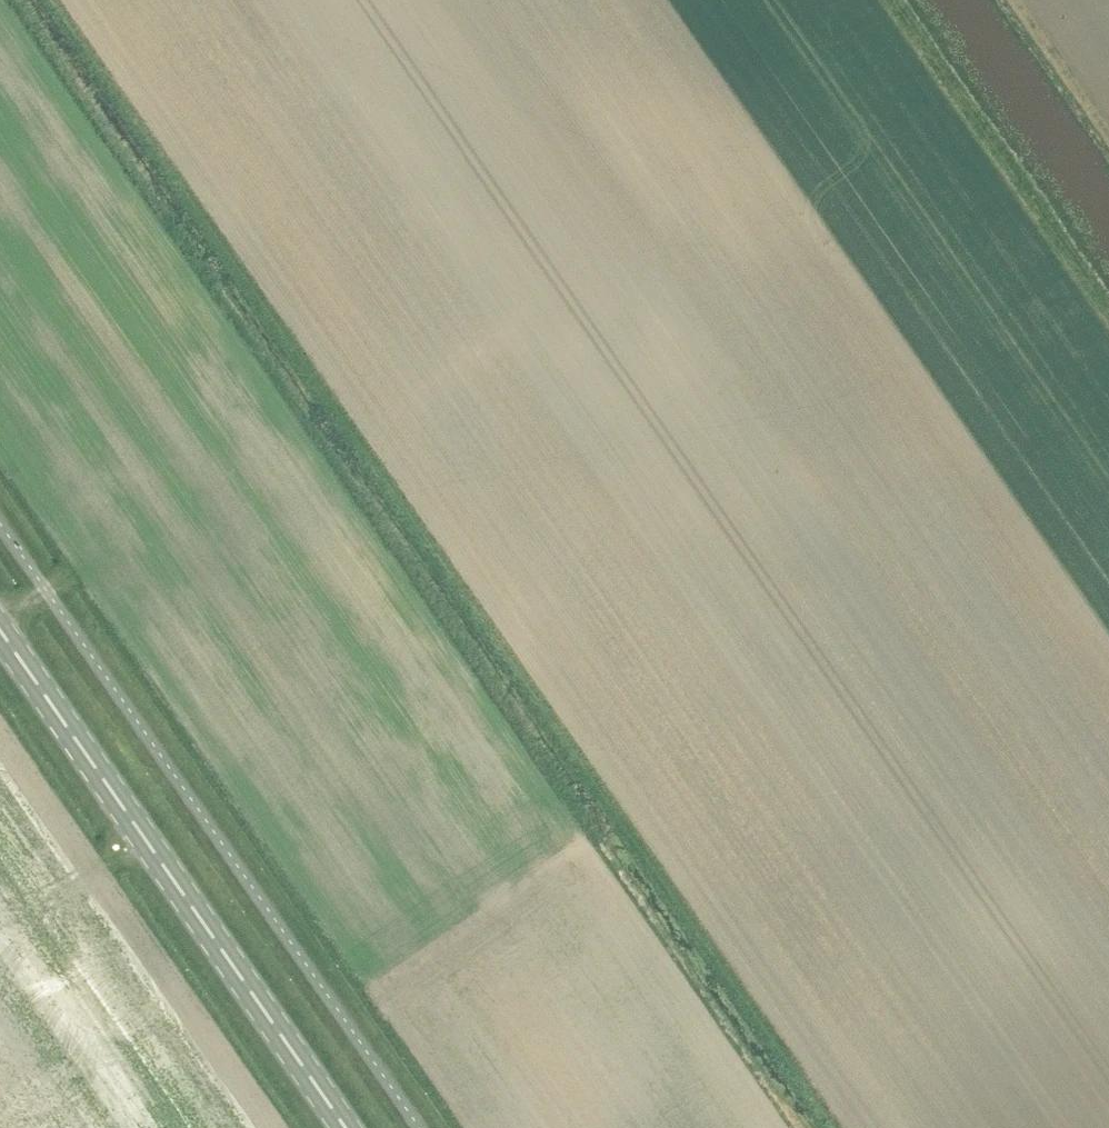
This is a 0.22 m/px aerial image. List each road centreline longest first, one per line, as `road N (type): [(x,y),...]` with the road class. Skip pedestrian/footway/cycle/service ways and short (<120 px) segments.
road 1 (primary): [(347,1127),(0,625)]
road 2 (track): [(903,0),(1108,293)]

